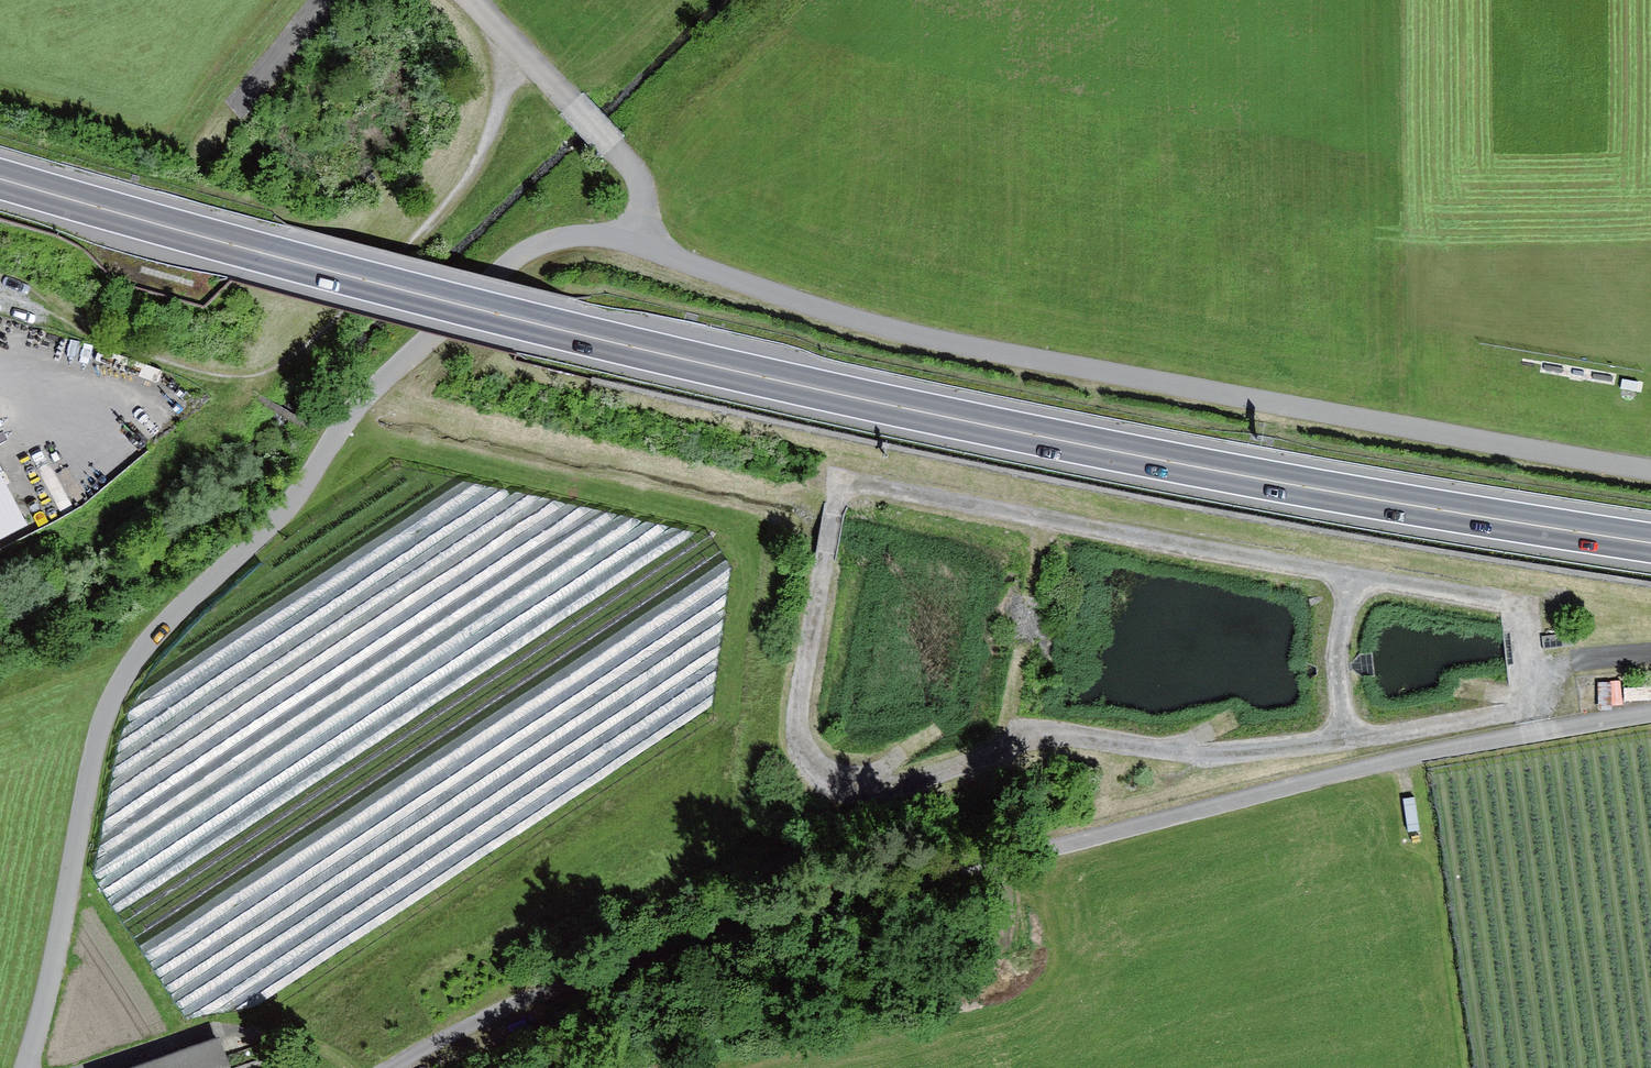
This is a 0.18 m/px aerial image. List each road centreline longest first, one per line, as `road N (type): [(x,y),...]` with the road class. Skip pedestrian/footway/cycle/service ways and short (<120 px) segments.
road 1 (unclassified): [(26,1067),(54,979),(106,722),(167,627),(246,564),(408,351),(540,243),(584,233),(638,246),(892,335),(1650,468)]
road 2 (trunk): [(1650,542),(1340,494),(800,386),(286,259),(0,178)]
road 3 (unclassified): [(396,1067),(550,990),(874,889),(1354,771)]
road 4 (track): [(1538,667),(1508,600),(837,477)]
road 5 (track): [(1572,663),(1538,667),(1534,707),(1343,743),(1189,752),(1056,737),(1006,740),(896,770)]
road 6 (track): [(1354,771),(1650,714)]
road 7 (track): [(1066,520),(1021,739)]
road 8 (track): [(1356,574),(1338,644),(1351,741)]

